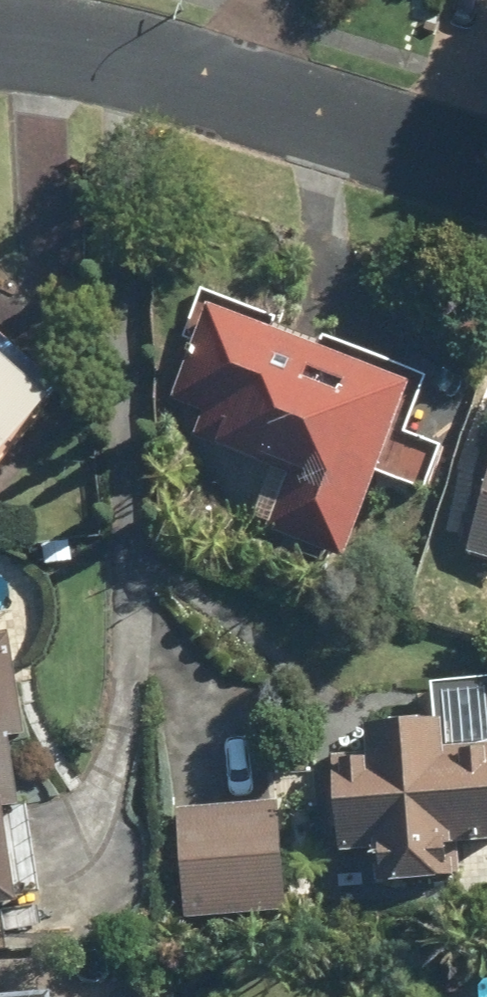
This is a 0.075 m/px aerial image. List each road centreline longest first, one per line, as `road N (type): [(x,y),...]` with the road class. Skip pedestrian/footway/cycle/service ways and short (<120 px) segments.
road 1 (residential): [(0,41),(53,45),(248,96)]
road 2 (residential): [(248,96),(486,170)]

